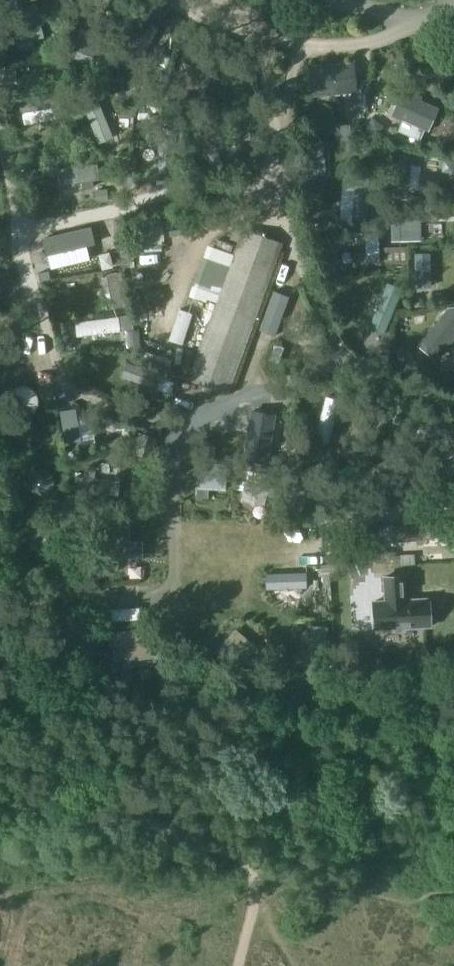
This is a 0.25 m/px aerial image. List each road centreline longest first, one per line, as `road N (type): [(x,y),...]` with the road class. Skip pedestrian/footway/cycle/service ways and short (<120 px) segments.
road 1 (track): [(453,397),(297,389),(214,422),(80,397),(63,384),(0,138)]
road 2 (track): [(301,47),(279,140),(287,199),(301,265),(356,390)]
road 3 (track): [(252,866),(45,762),(0,748)]

